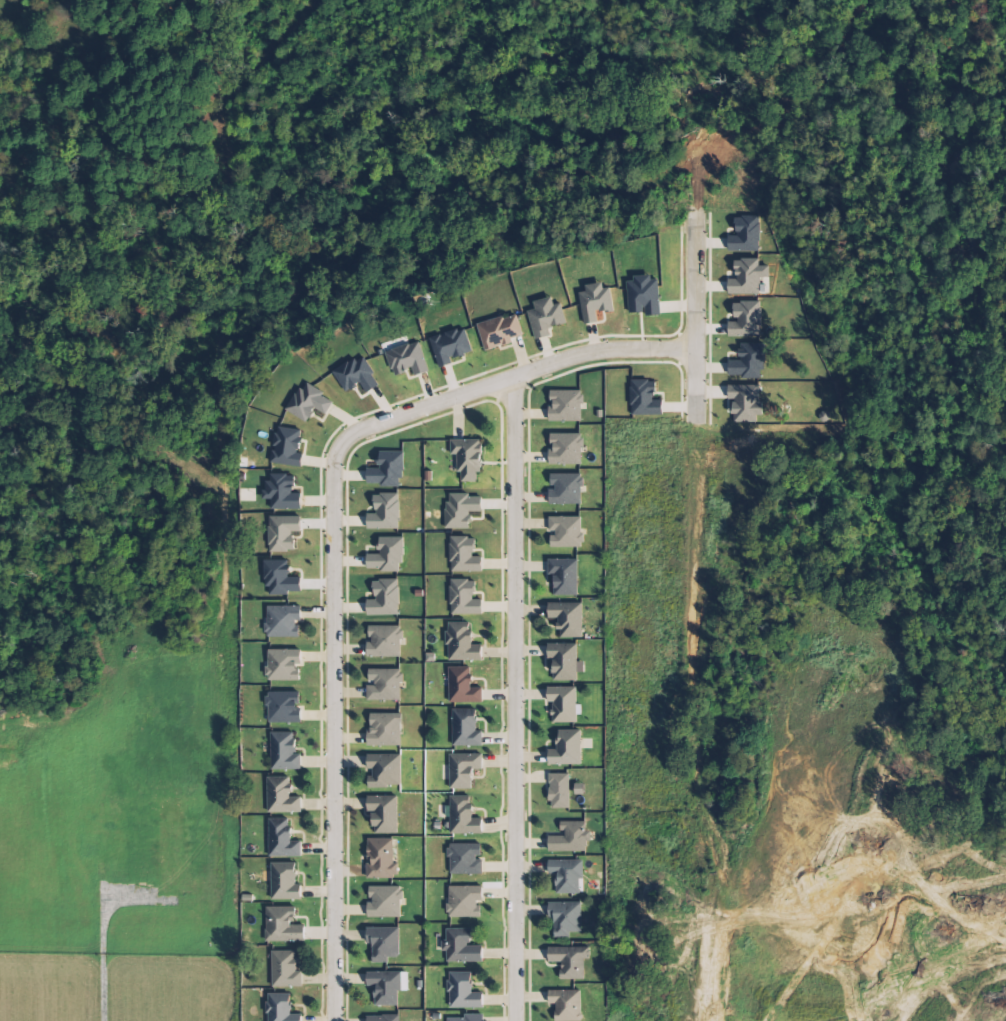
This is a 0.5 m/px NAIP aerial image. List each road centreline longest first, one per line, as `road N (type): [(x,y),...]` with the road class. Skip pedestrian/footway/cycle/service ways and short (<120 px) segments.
road 1 (residential): [(336,1020),(340,450),(363,431),(581,357),(696,350)]
road 2 (residential): [(516,1020),(514,379)]
road 3 (residential): [(696,396),(696,219)]

